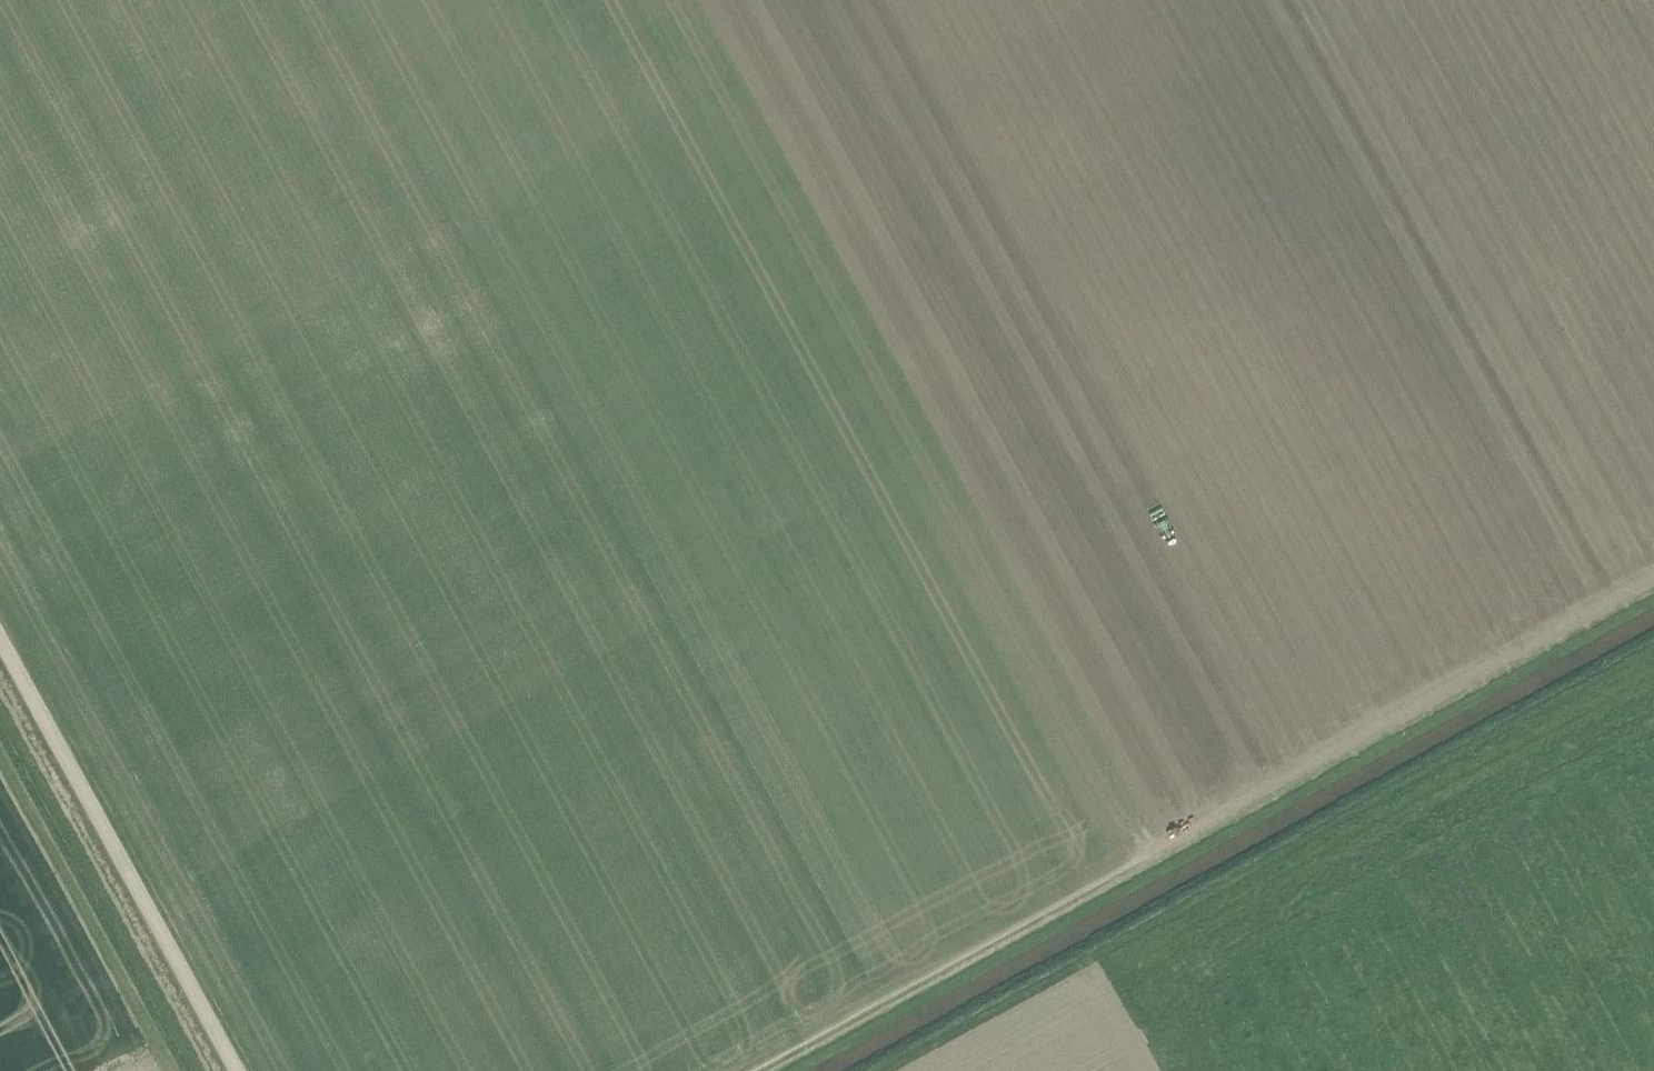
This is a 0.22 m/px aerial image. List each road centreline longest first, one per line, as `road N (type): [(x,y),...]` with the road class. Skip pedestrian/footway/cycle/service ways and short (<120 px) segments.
road 1 (unclassified): [(240,1070),(0,635)]

